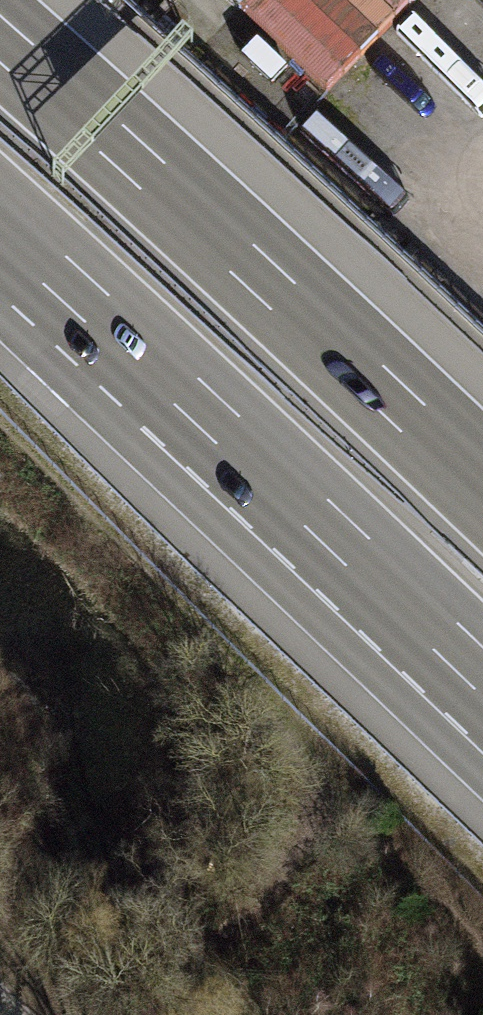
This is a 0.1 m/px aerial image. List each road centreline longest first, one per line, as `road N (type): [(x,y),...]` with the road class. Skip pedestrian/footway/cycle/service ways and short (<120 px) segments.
road 1 (motorway): [(482,484),(0,36)]
road 2 (motorway): [(0,222),(377,572)]
road 3 (motorway): [(377,572),(482,698)]
road 4 (motorway): [(377,572),(482,673)]

